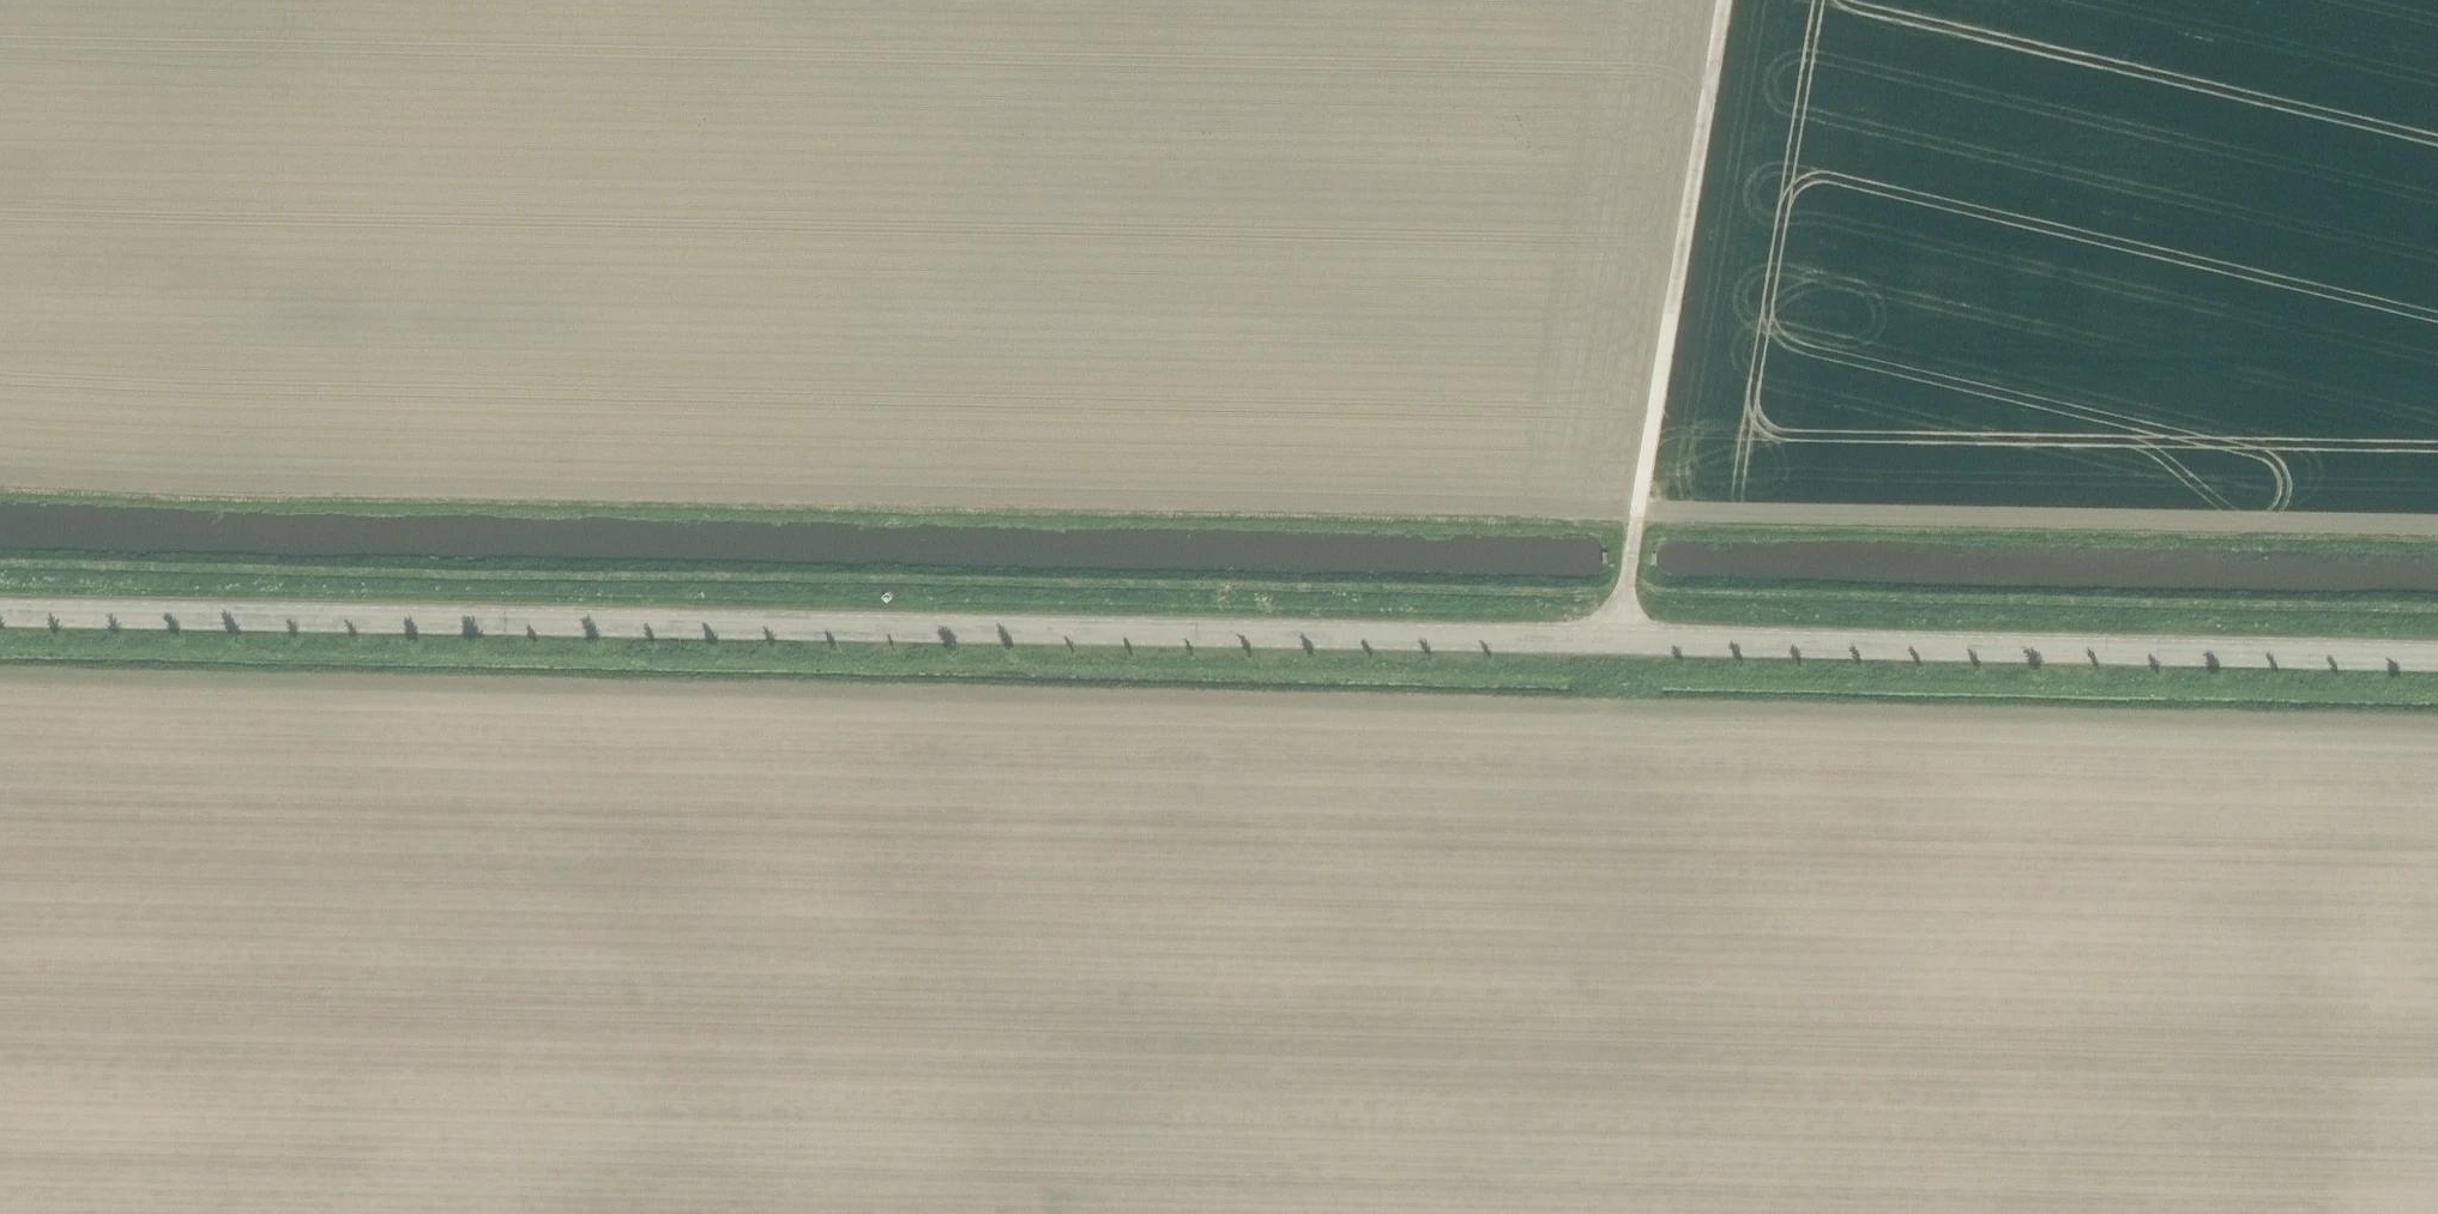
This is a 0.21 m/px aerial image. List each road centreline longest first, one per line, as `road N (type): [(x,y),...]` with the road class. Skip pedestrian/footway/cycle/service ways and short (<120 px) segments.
road 1 (tertiary): [(2437,655),(0,610)]

